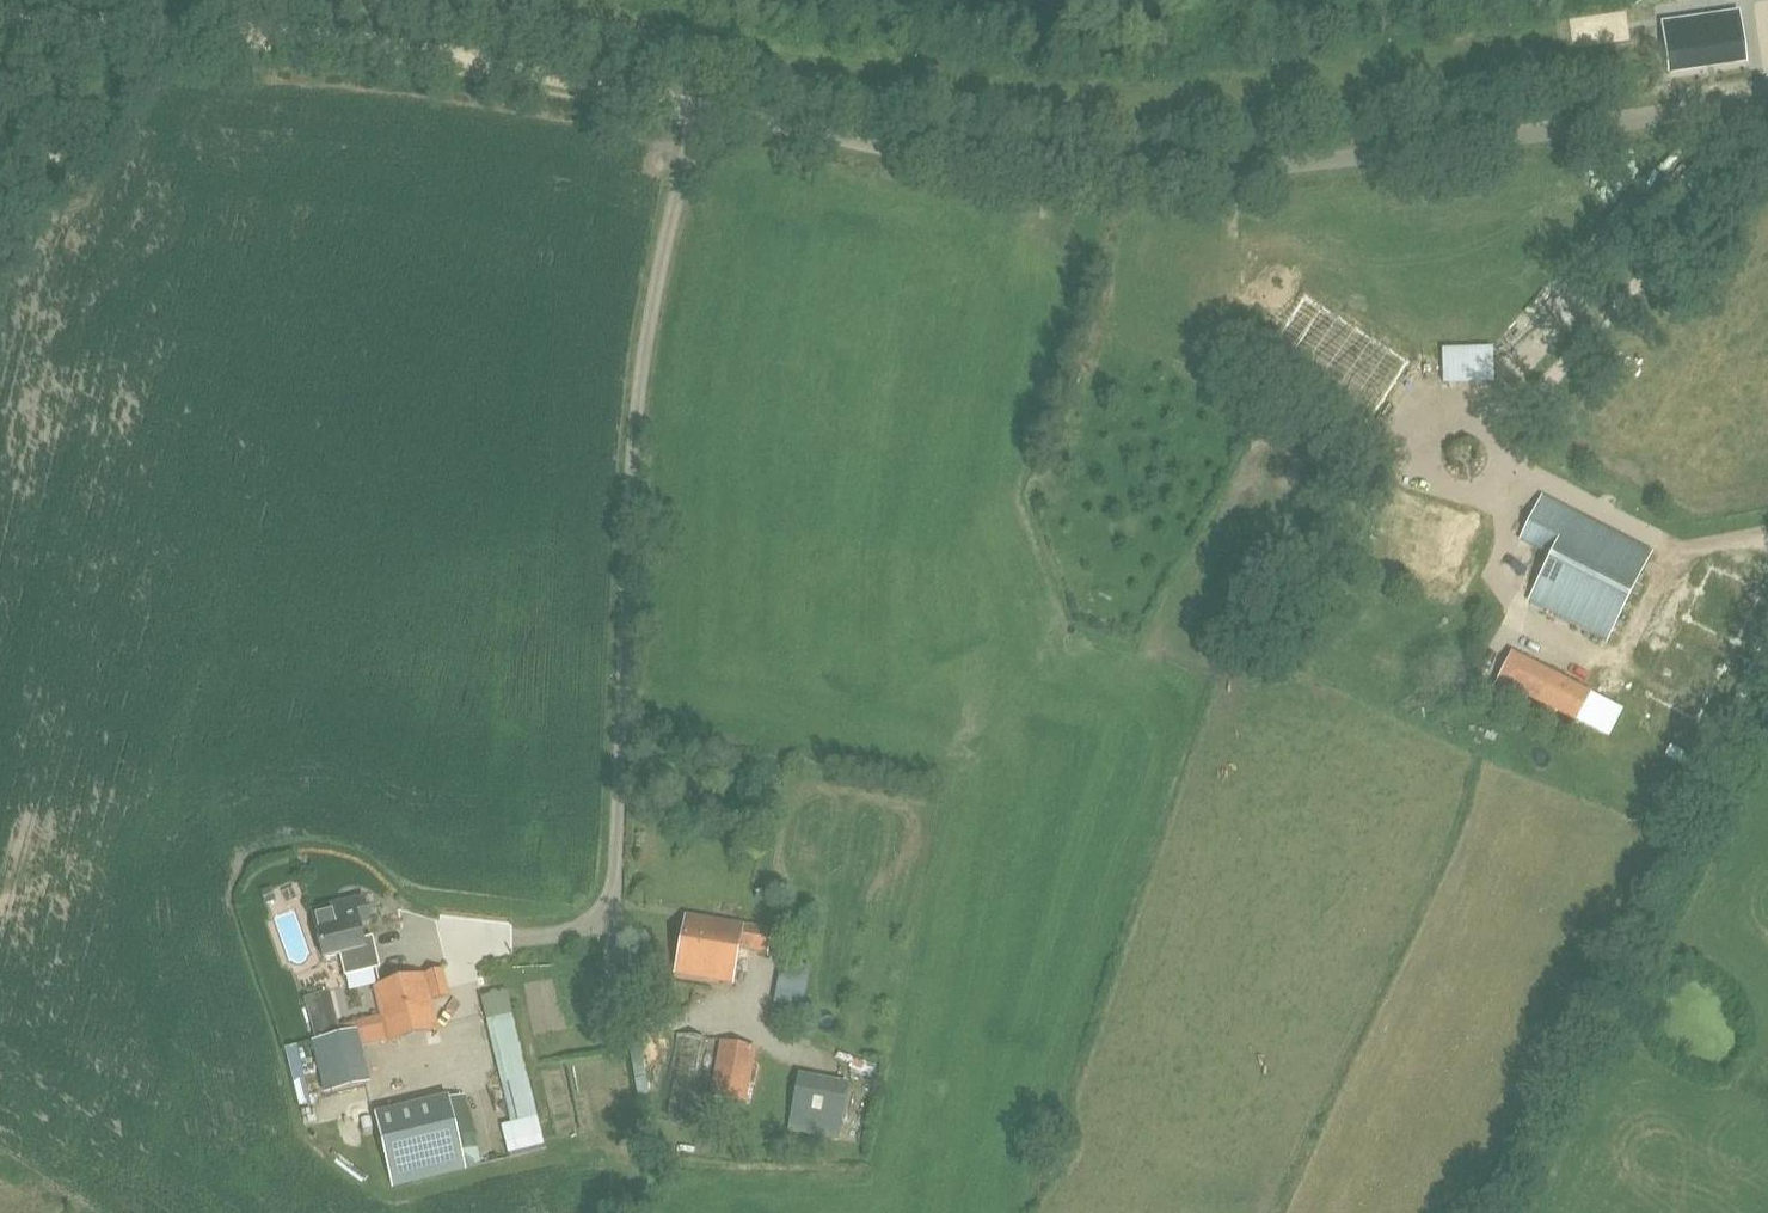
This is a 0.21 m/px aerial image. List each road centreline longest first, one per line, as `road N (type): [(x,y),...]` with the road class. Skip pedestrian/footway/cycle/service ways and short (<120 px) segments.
road 1 (unclassified): [(1767,102),(1333,161),(1149,172),(970,160),(714,117)]
road 2 (track): [(714,117),(371,47),(0,27)]

